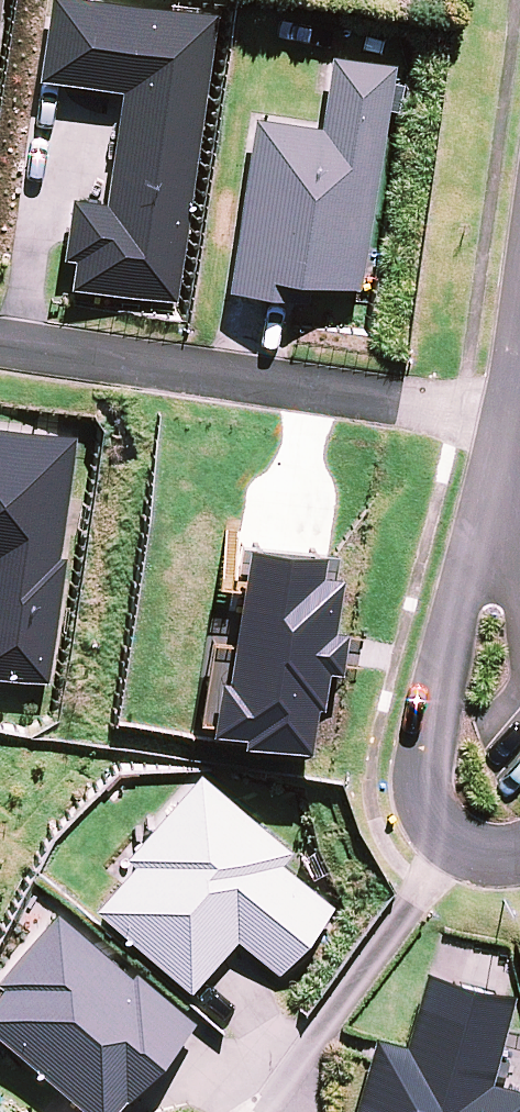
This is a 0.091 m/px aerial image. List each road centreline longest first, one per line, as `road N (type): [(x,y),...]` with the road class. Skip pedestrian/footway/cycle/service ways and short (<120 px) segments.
road 1 (residential): [(519,421),(0,349)]
road 2 (residential): [(519,851),(466,853),(443,837),(426,802),(434,682),(462,605),(482,577)]

